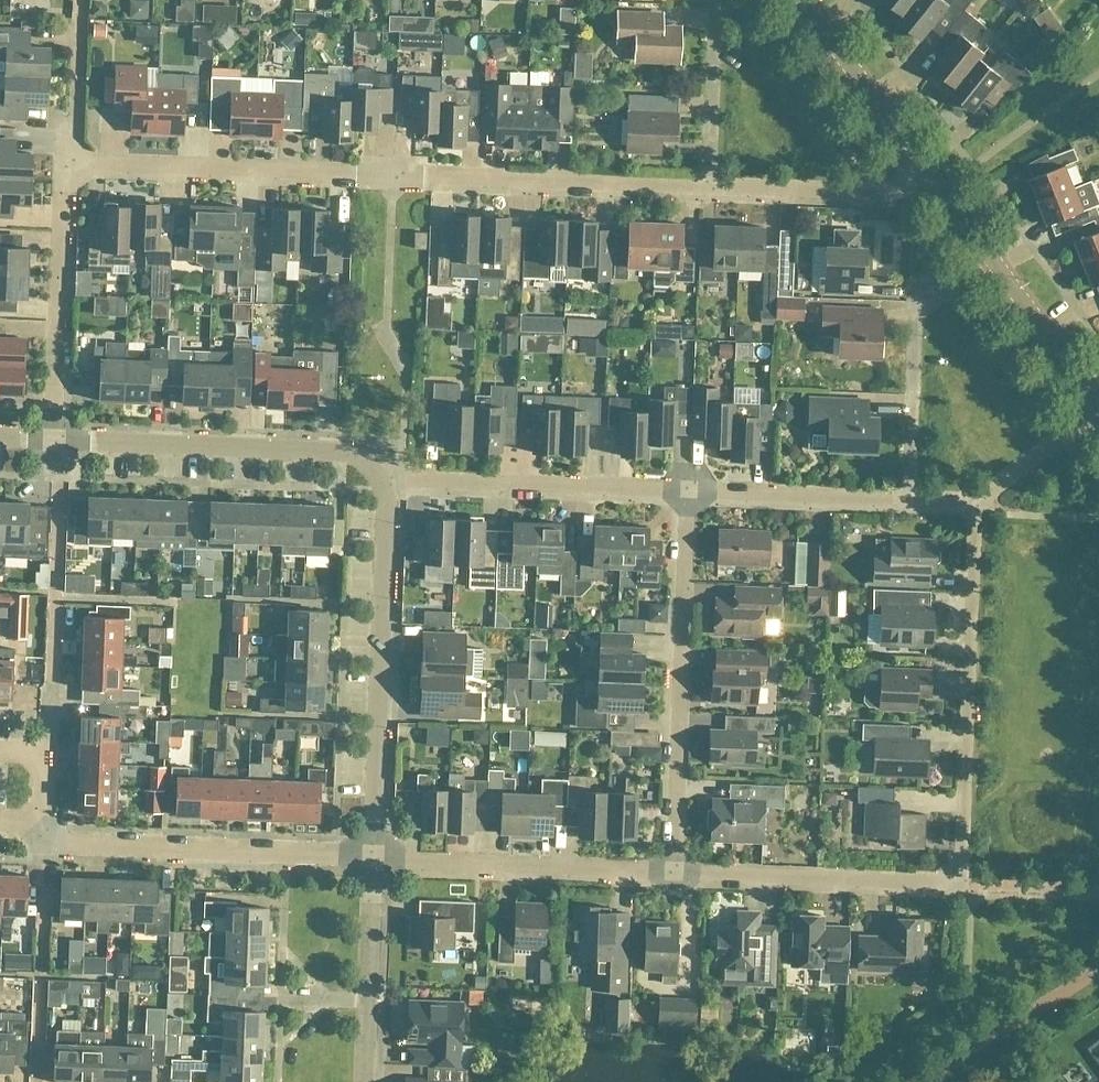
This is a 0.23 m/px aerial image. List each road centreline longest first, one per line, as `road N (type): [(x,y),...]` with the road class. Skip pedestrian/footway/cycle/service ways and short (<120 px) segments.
road 1 (residential): [(924,171),(884,198),(65,168)]
road 2 (residential): [(674,873),(959,885),(976,503)]
road 3 (residential): [(674,873),(688,491)]
road 4 (unclassified): [(372,861),(379,479)]
road 5 (residential): [(372,861),(51,845),(37,827)]
road 6 (unclassified): [(379,479),(361,460),(332,453),(52,443)]
road 7 (residential): [(379,479),(688,491)]
road 8 (residential): [(372,861),(674,873)]
road 9 (tertiary): [(1098,410),(924,171)]
road 10 (residential): [(688,491),(976,503)]
road 11 (residential): [(52,443),(65,168)]
road 12 (unclassified): [(364,1081),(372,861)]
road 13 (tertiary): [(924,171),(799,0)]
road 14 (residential): [(976,503),(1098,411)]

